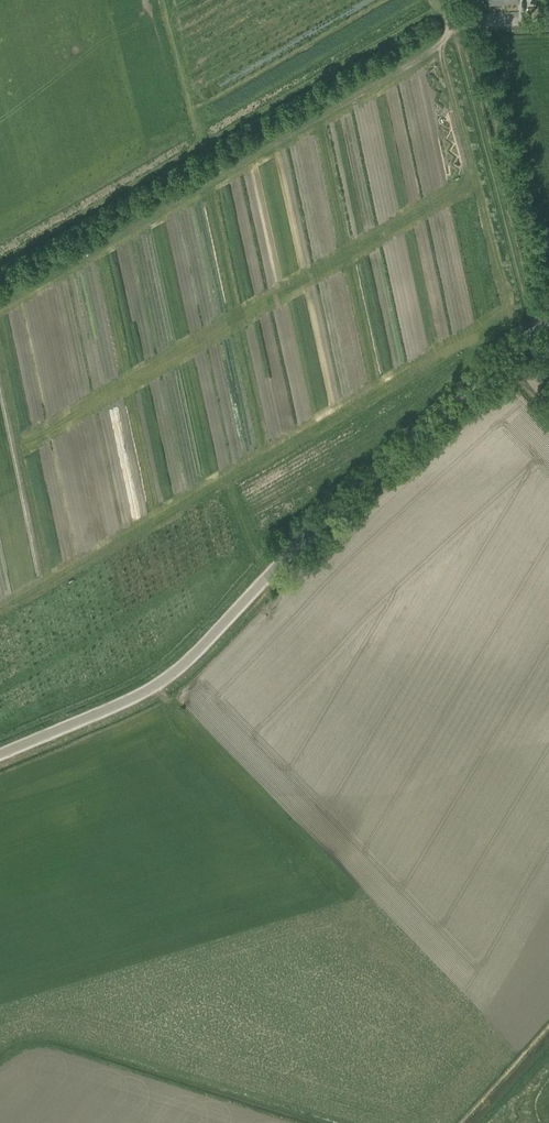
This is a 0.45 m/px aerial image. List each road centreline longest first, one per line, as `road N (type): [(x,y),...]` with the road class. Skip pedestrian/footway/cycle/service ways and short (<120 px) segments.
road 1 (unclassified): [(0,754),(178,669),(302,540),(548,319)]
road 2 (track): [(0,303),(440,47),(452,27)]
road 3 (track): [(447,10),(427,11),(0,262)]

